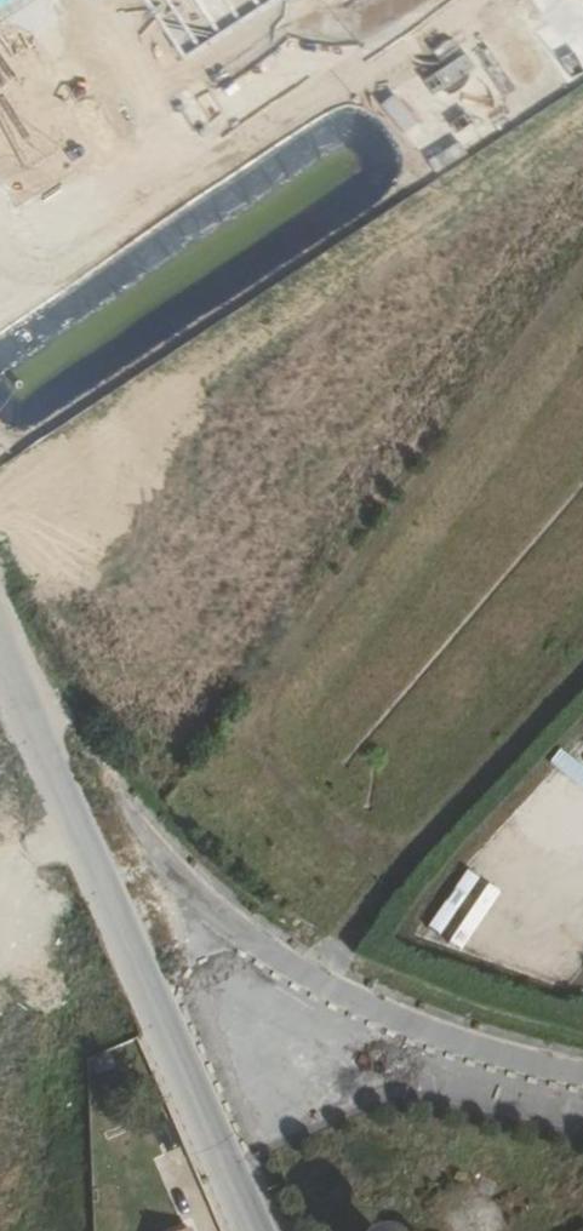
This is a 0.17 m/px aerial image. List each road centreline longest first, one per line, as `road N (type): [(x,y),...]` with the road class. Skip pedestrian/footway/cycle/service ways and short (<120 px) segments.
road 1 (unclassified): [(0,657),(255,1230)]

